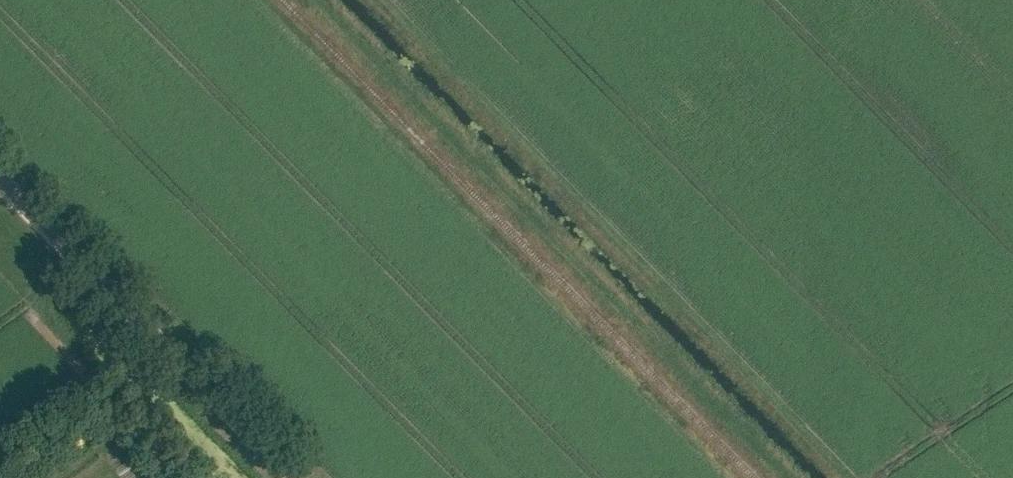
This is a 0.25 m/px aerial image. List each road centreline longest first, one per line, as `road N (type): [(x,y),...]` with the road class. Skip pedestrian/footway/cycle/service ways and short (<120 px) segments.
road 1 (unclassified): [(291,477),(0,183)]

